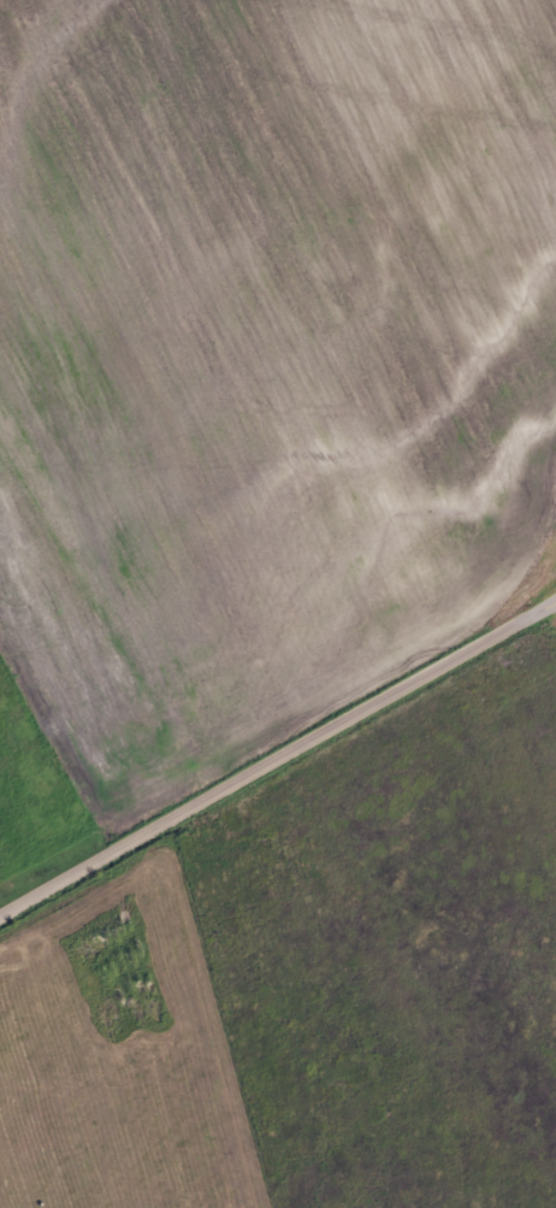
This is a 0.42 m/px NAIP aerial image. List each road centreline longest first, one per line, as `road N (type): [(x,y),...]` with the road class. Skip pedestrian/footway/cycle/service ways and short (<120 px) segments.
road 1 (residential): [(555,599),(0,916)]

